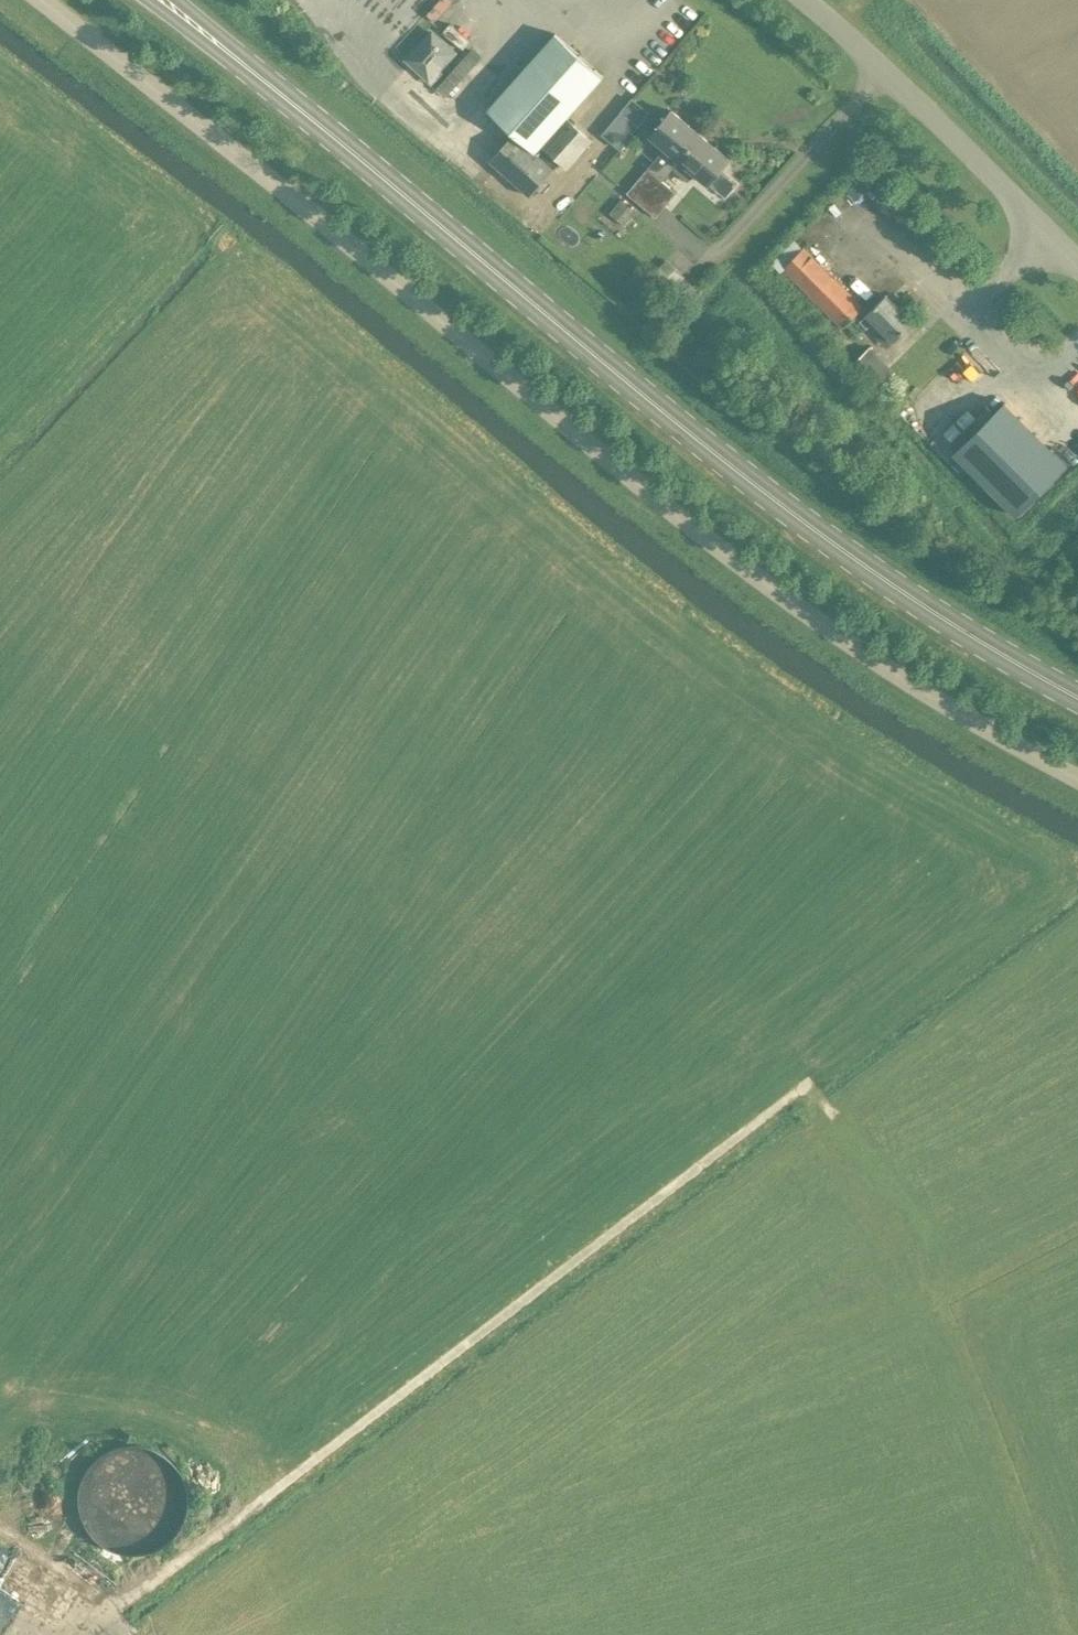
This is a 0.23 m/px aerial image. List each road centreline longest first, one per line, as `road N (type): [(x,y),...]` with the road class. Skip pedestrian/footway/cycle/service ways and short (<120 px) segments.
road 1 (unclassified): [(1077,779),(859,651),(749,570),(39,0)]
road 2 (primary): [(1077,700),(915,606),(680,430),(155,0)]
road 3 (unclassified): [(1077,263),(803,0)]

